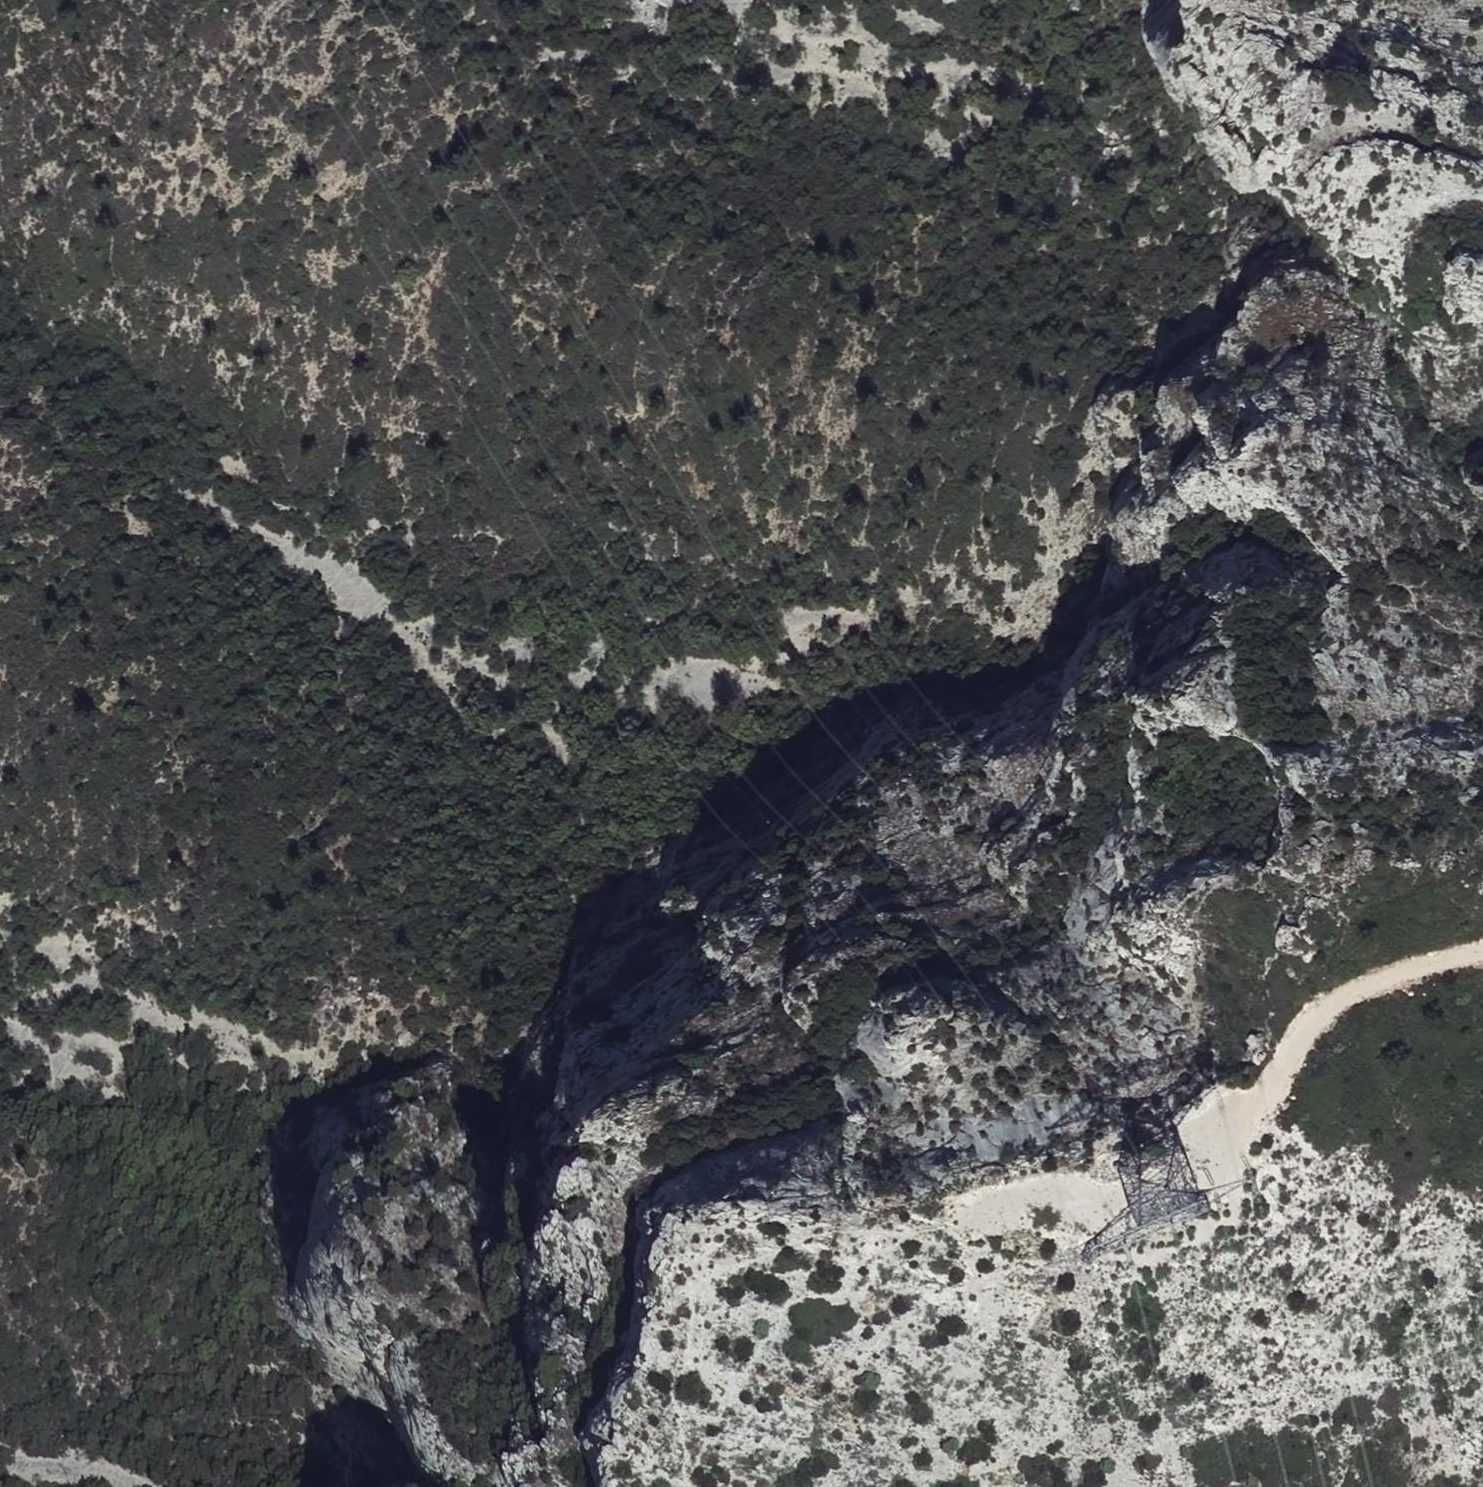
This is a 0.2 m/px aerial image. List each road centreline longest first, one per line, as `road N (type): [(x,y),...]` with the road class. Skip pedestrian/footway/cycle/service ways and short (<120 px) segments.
road 1 (track): [(948,1224),(1034,1196),(1126,1194),(1200,1166),(1268,1097),(1308,1025),(1342,999),(1482,954)]

